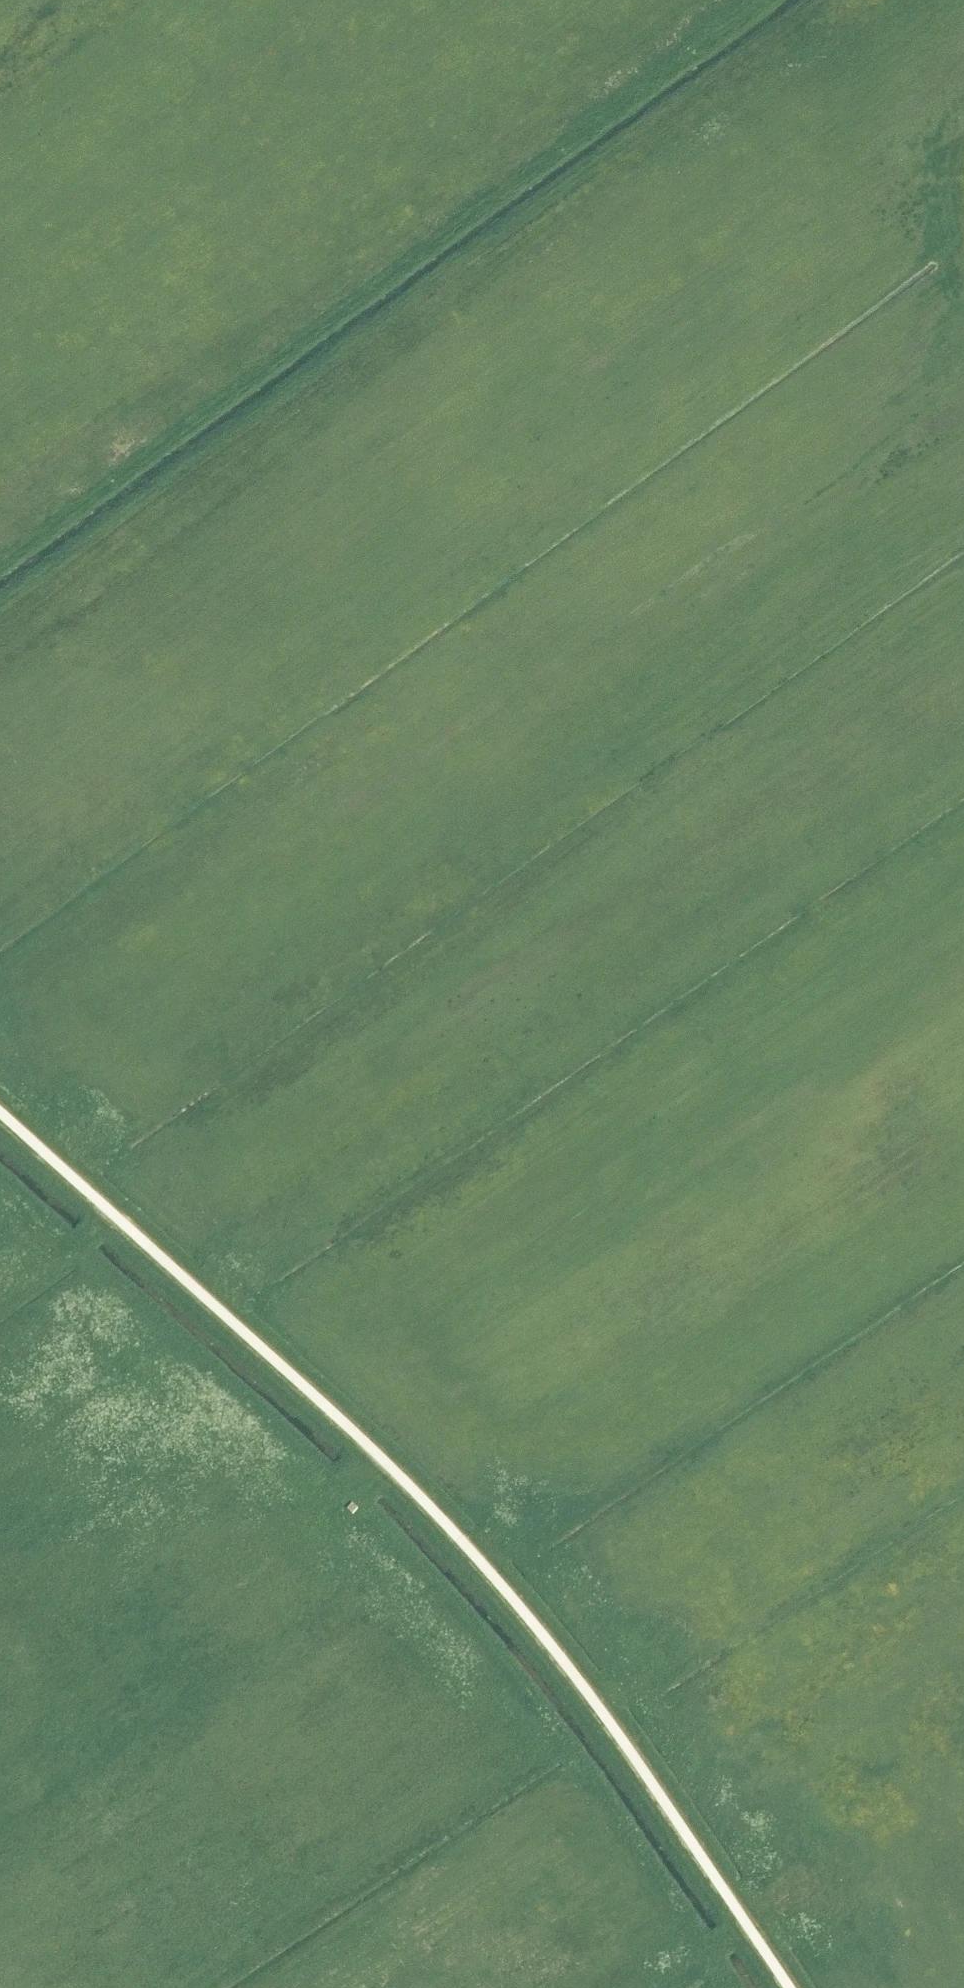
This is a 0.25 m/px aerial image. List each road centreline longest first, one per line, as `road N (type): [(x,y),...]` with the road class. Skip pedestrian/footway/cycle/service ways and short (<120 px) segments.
road 1 (track): [(0,1240),(37,1249),(72,1245),(111,1217)]

